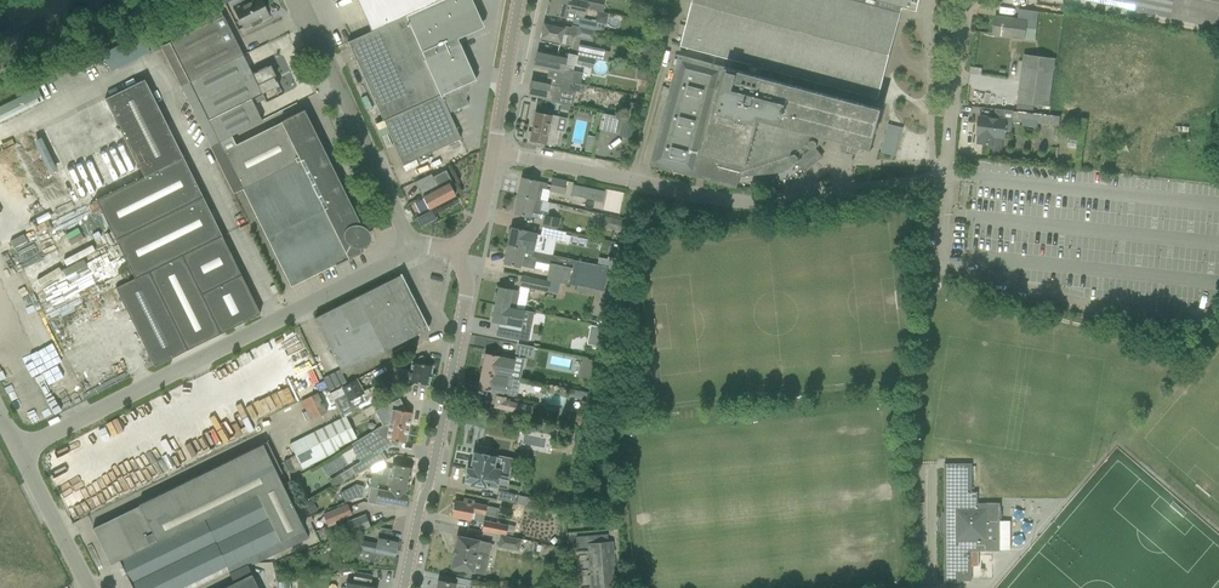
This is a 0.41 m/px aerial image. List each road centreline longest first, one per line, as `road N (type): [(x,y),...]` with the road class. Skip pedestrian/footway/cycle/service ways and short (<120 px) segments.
road 1 (unclassified): [(941,174),(750,203),(494,151)]
road 2 (unclassified): [(20,452),(412,254)]
road 3 (residential): [(403,587),(464,300),(456,247)]
road 4 (unclassified): [(412,254),(296,0)]
road 5 (unclassified): [(941,174),(963,0)]
road 6 (residential): [(494,151),(521,0)]
road 7 (unclassified): [(91,587),(20,452)]

